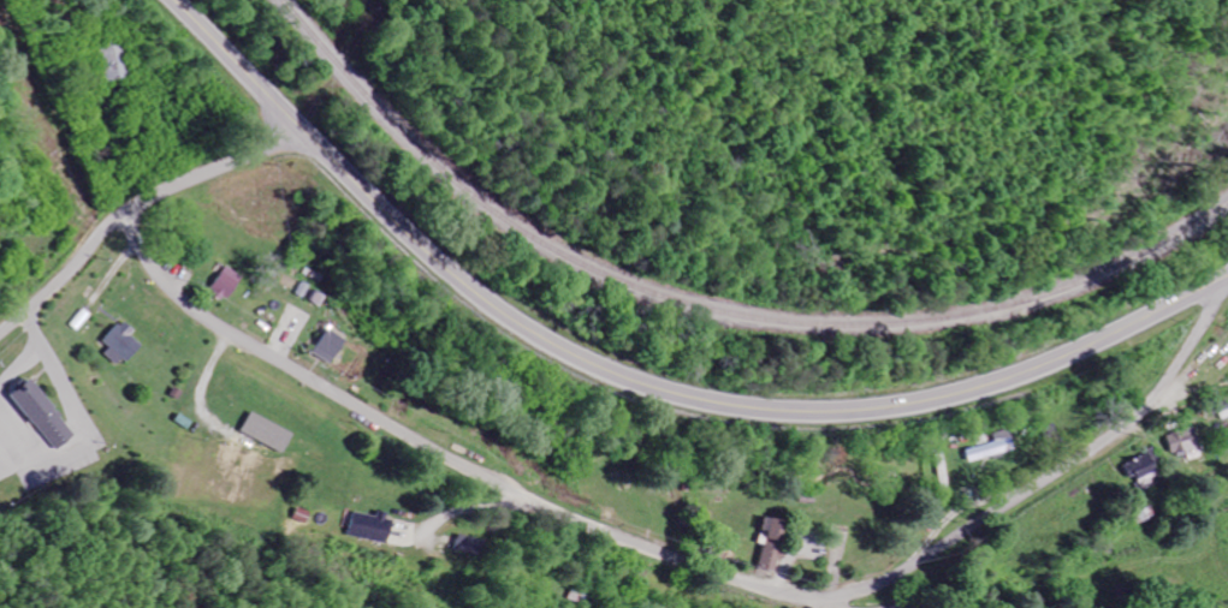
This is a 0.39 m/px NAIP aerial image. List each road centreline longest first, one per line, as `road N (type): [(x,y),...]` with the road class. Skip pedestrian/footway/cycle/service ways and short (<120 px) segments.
road 1 (residential): [(1227,290),(1176,380),(1143,417),(910,565),(835,596),(728,573),(649,544),(423,436),(208,312),(162,272),(129,213)]
road 2 (primary): [(170,0),(345,174),(486,298),(601,366),(683,395),(813,412),(942,398),(1067,358),(1227,278)]
road 3 (residential): [(0,335),(129,213),(301,129)]

